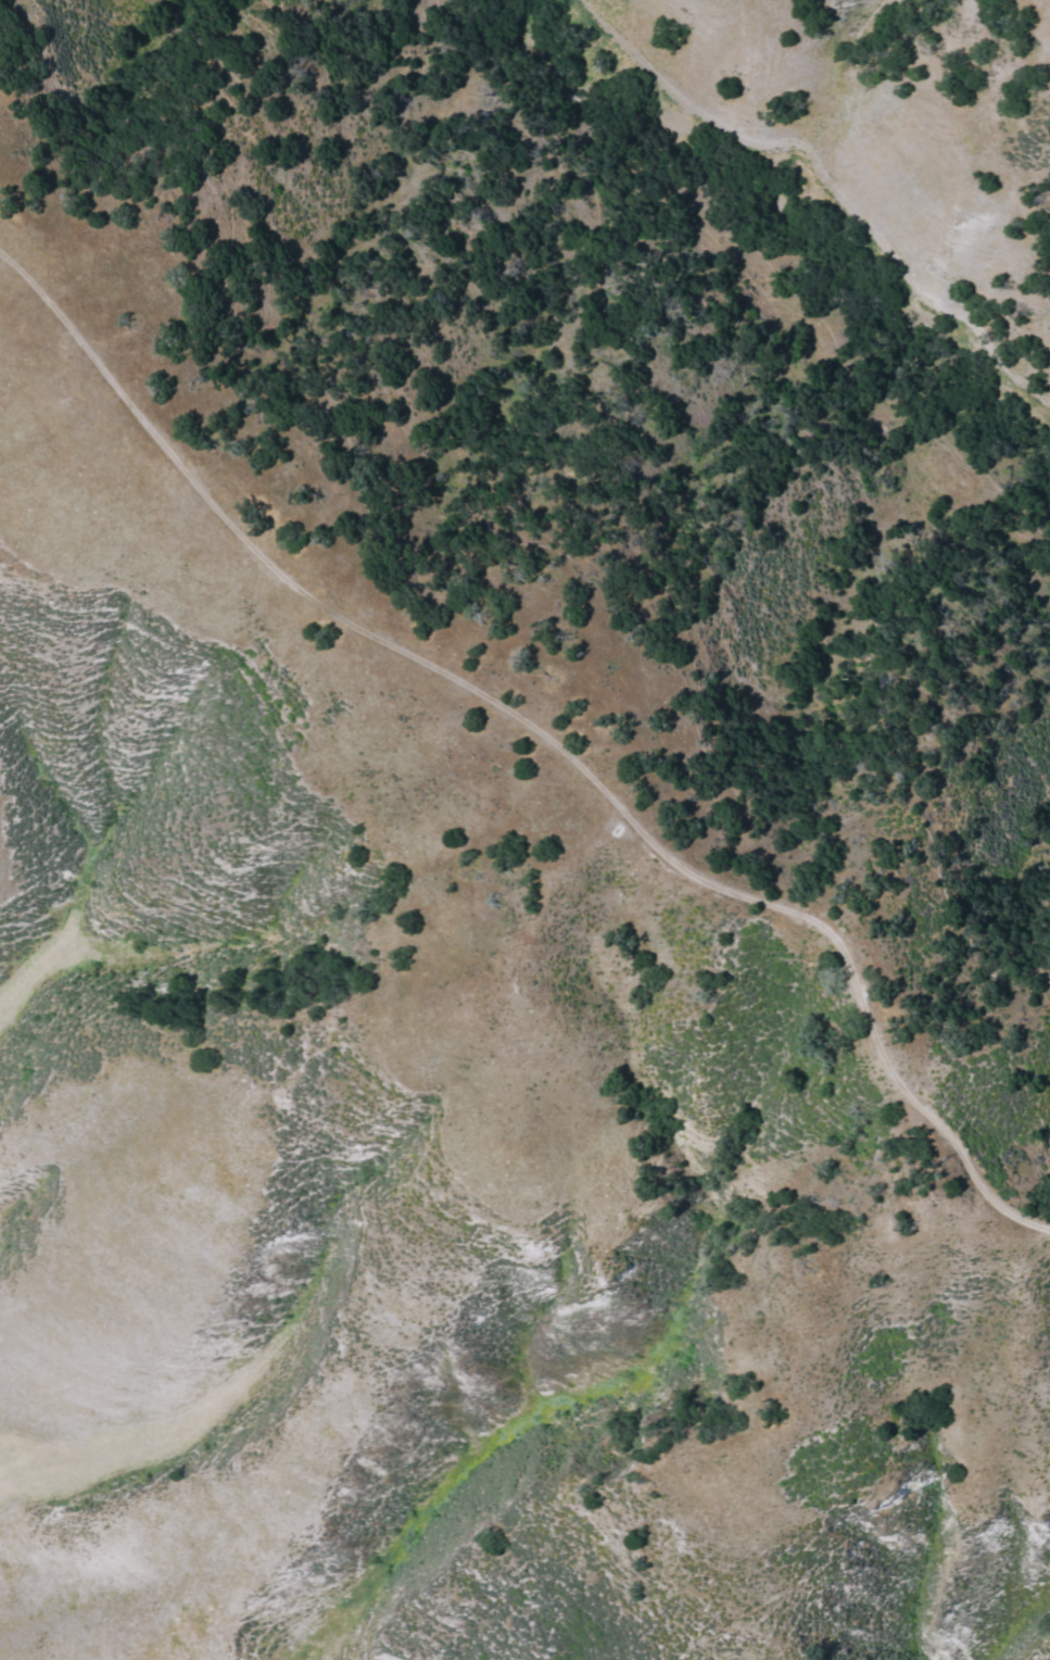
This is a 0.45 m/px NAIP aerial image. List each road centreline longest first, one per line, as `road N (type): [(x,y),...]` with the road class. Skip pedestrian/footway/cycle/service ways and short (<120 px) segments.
road 1 (residential): [(1049,1224),(1004,1209),(977,1187),(962,1150),(883,1042),(857,955),(836,925),(676,860),(530,717),(365,629),(295,581),(230,520),(0,246)]

